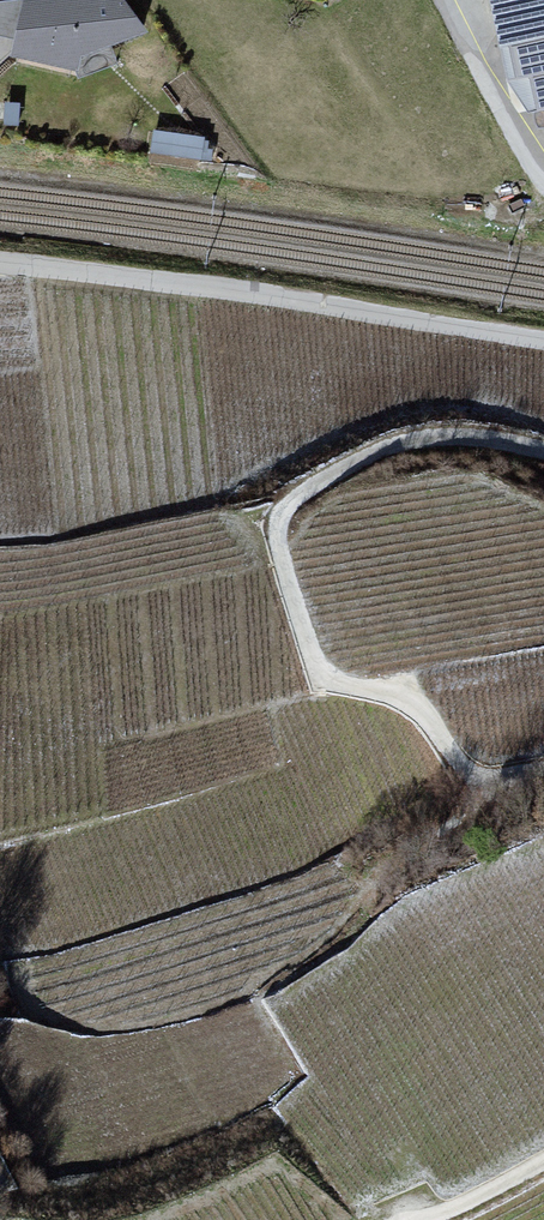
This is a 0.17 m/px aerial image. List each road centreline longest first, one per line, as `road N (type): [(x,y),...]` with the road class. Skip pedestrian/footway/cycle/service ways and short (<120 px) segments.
road 1 (track): [(543,449),(454,436),(389,446),(291,503),(278,538),(321,674),(414,706),(476,774),(543,768)]
road 2 (track): [(0,262),(543,341)]
road 3 (track): [(543,1161),(428,1219)]

